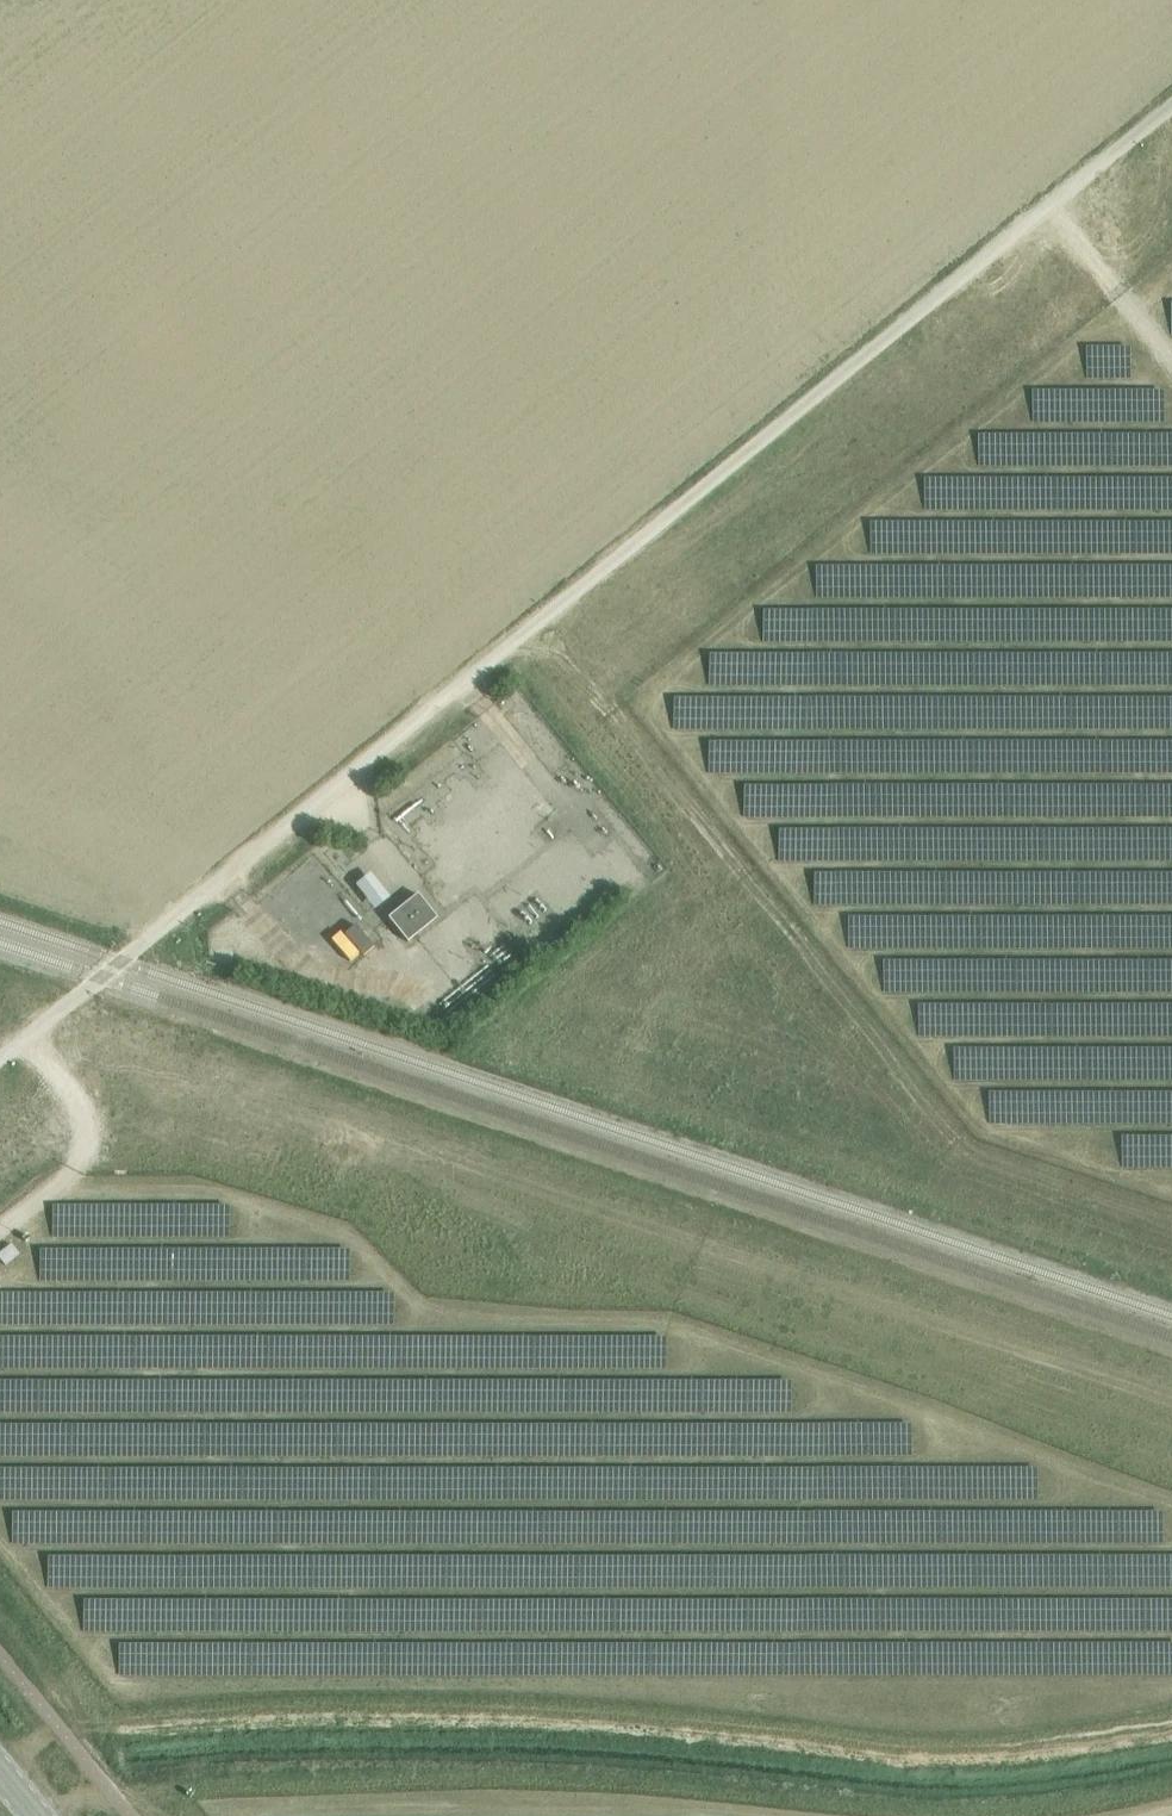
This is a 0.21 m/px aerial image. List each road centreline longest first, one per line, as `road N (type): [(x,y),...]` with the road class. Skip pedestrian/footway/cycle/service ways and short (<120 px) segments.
road 1 (unclassified): [(0,1059),(1171,105)]

